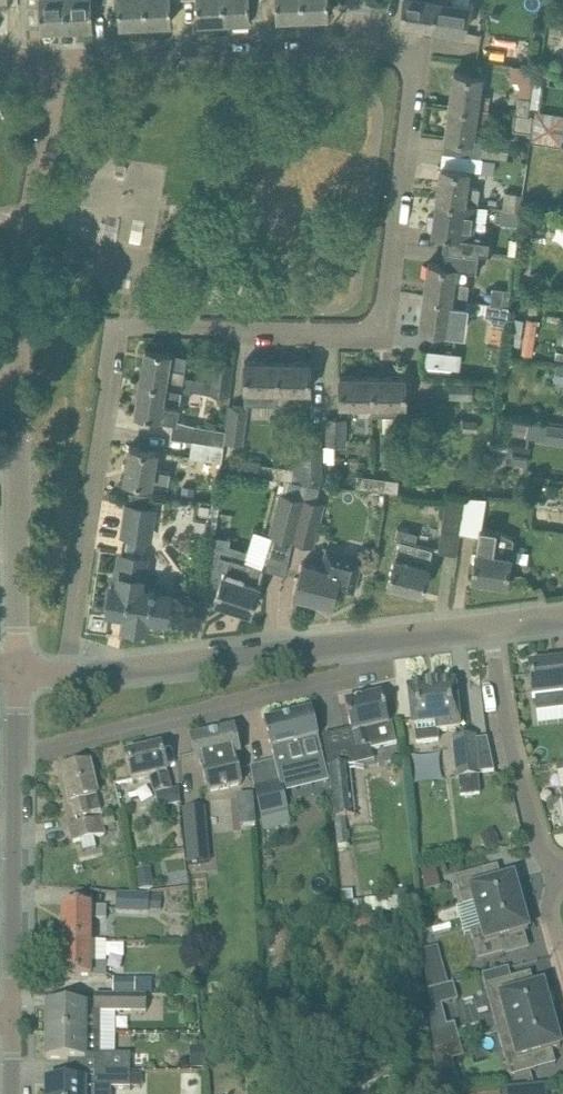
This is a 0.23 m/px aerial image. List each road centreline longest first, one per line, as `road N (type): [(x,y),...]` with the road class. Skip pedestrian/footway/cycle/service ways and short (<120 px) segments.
road 1 (residential): [(66,673),(119,341),(138,332),(350,333),(374,323),(413,93),(410,71),(393,52),(362,47)]
road 2 (residential): [(19,757),(320,691),(363,641)]
road 3 (unclassified): [(17,372),(18,286),(53,62)]
road 4 (unclassified): [(362,47),(53,62)]
road 5 (unclassified): [(20,671),(17,372)]
road 6 (unclassified): [(66,673),(363,641)]
road 7 (residential): [(483,627),(531,841),(558,872)]
road 8 (residential): [(20,1014),(19,757)]
road 9 (unclassified): [(363,641),(483,627)]

